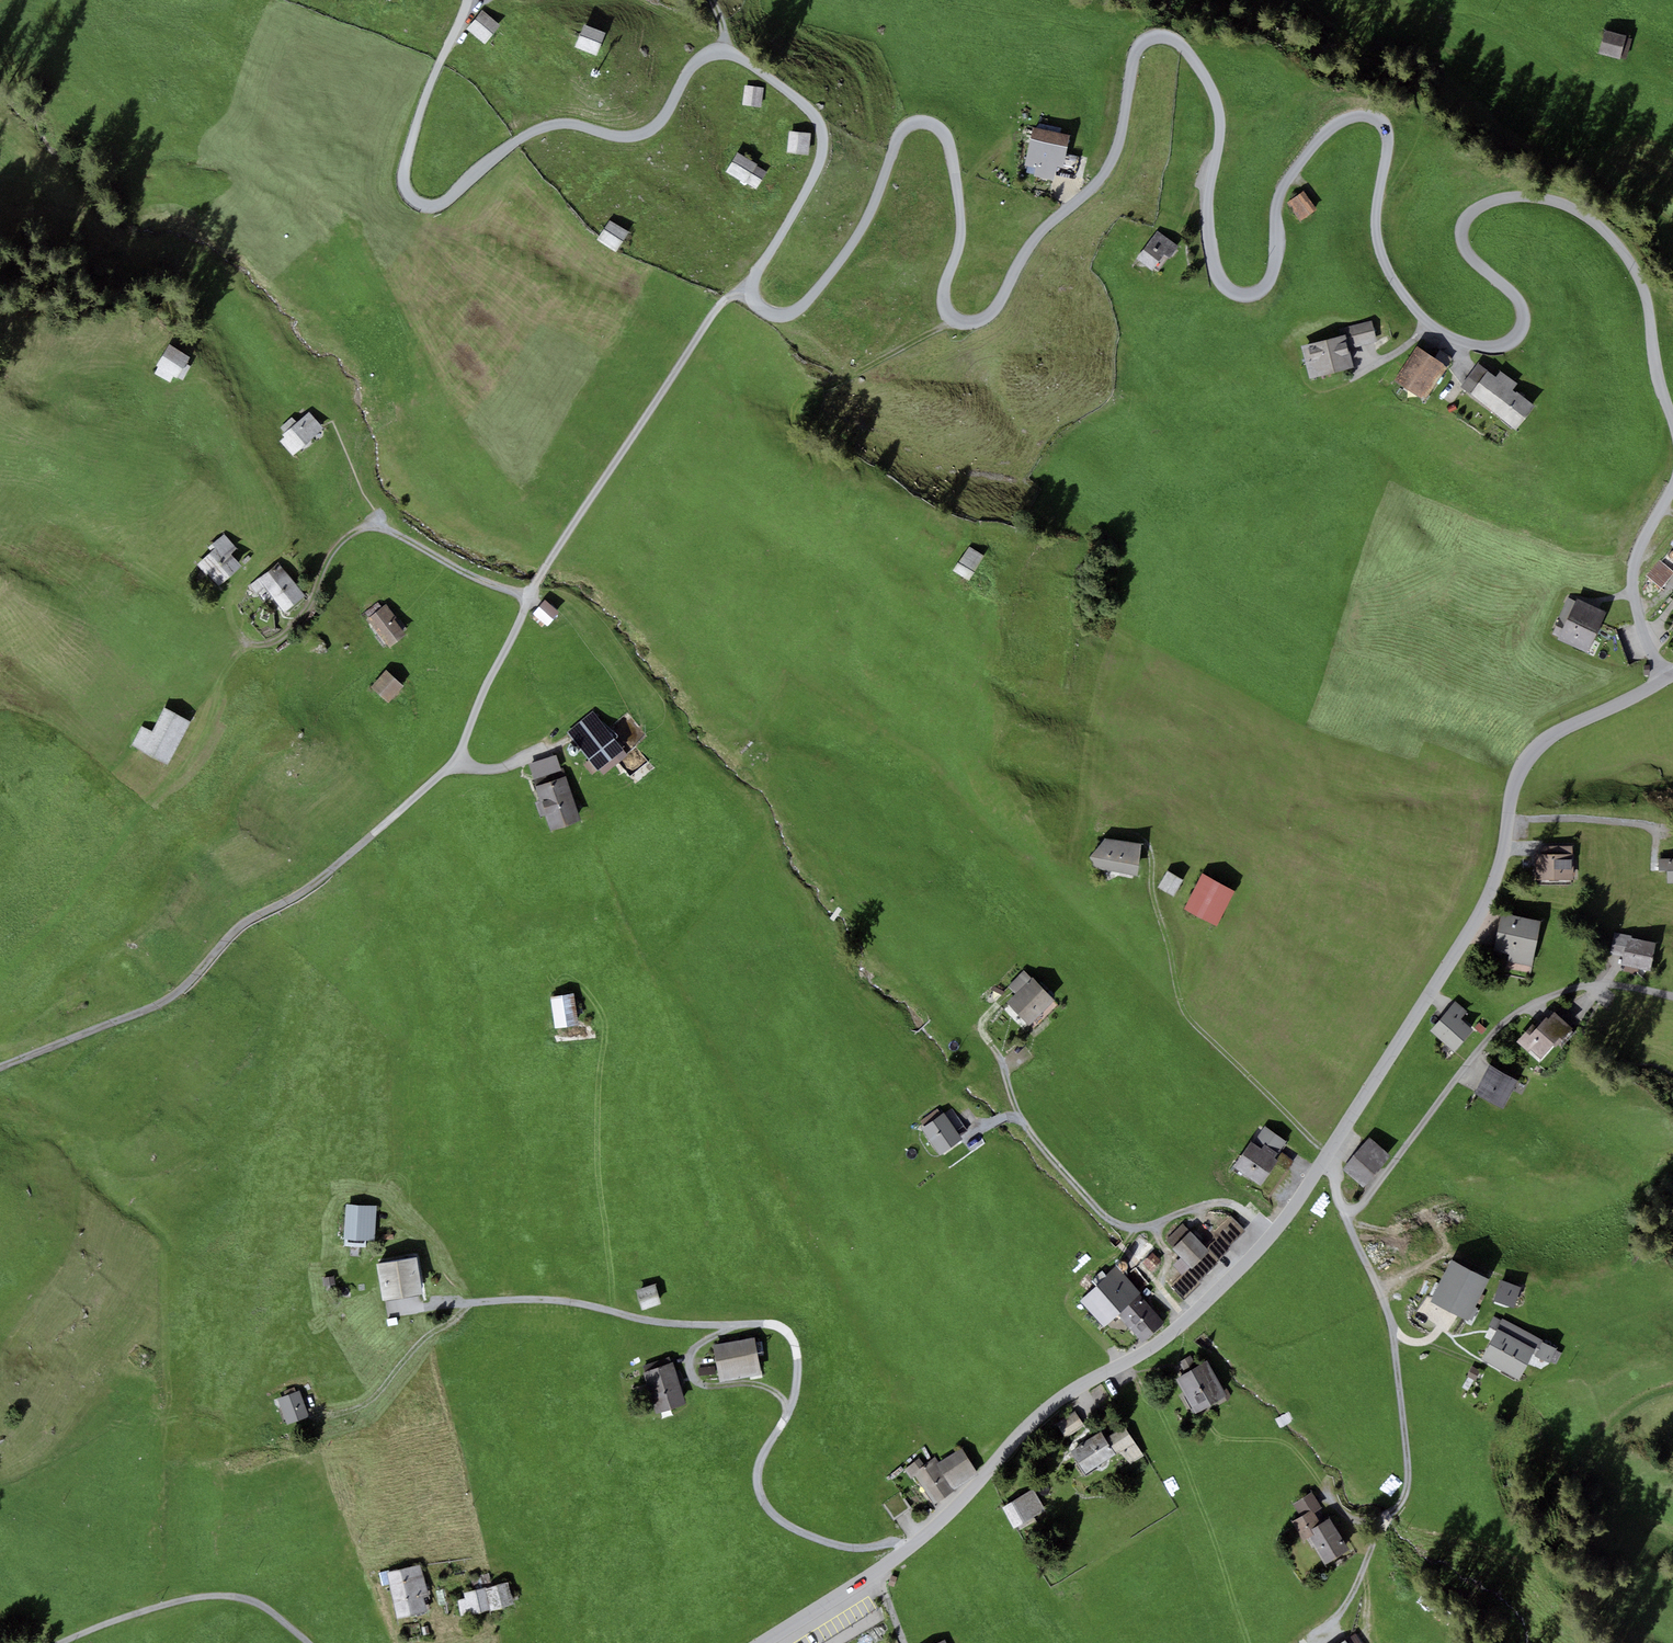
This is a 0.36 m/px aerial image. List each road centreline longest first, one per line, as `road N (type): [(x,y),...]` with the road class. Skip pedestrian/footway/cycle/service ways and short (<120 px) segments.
road 1 (unclassified): [(1672,412),(1646,288),(1605,230),(1566,204),(1505,201),(1466,223),(1474,259),(1526,311),(1515,344),(1487,349),(1432,328),(1384,260),(1378,222),(1391,150),(1379,120),(1356,118),(1329,134),(1286,188),(1273,281),(1250,295),(1225,283),(1211,221),(1222,111),(1187,50),(1164,38),(1140,52),(1112,169),(1030,251),(999,309),(976,320),(948,302),(963,224),(951,147),(929,124),(903,135),(865,230),(811,302),(786,317),(757,308),(751,286),(817,174),(825,142),(805,105),(729,53),(696,65),(667,115),(646,133),(616,137),(558,125),(520,141),(441,204),(423,205),(409,195),(405,170),(428,93),(470,0)]
road 2 (tertiary): [(762,1642),(916,1543),(1044,1413),(1165,1339),(1268,1239),(1485,907),(1522,766),(1554,734),(1666,680)]
road 3 (track): [(458,764),(336,874),(250,923),(182,990),(0,1068)]
road 4 (track): [(528,599),(371,529),(351,536),(330,559),(289,632),(246,646)]
road 5 (unclassified): [(1666,680),(1644,633),(1636,575),(1672,499)]

